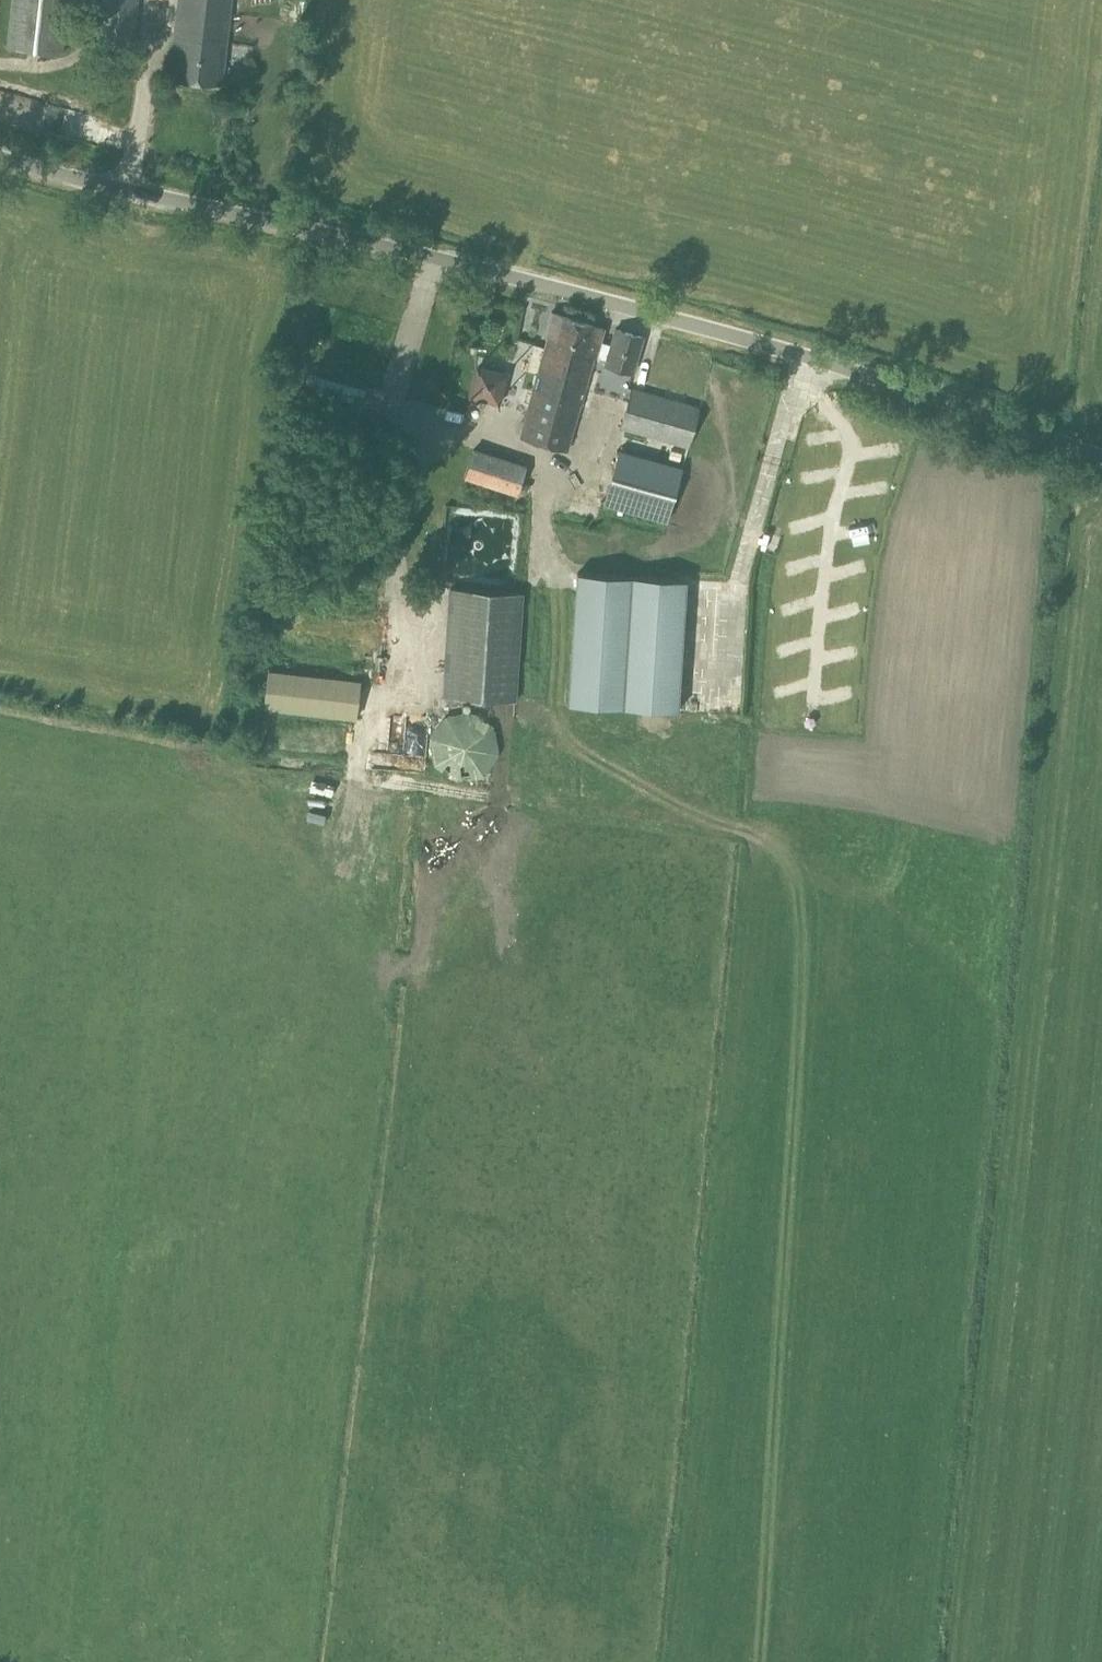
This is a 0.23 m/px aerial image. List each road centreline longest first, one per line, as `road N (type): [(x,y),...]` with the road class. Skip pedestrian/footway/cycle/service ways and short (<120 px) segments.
road 1 (unclassified): [(1101,462),(994,417),(658,312),(0,155)]

